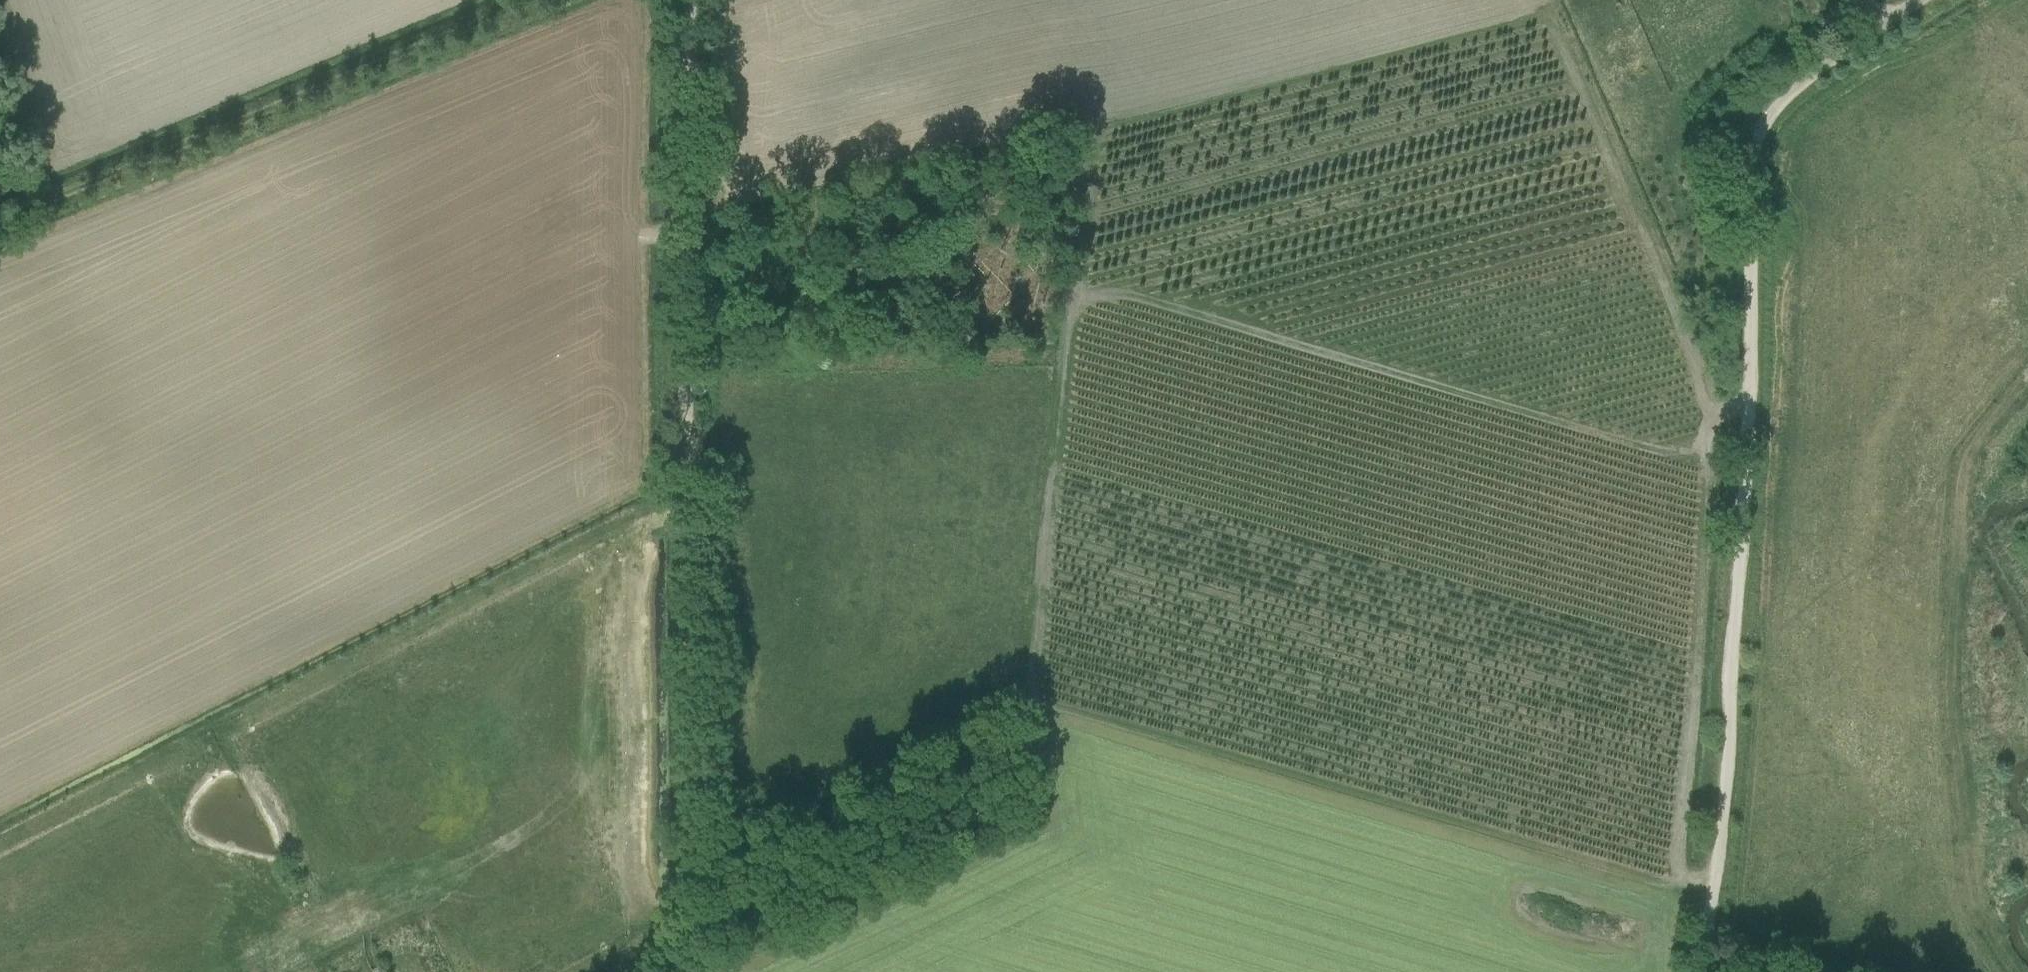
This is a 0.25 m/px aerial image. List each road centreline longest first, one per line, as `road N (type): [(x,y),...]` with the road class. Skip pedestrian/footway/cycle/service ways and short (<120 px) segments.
road 1 (track): [(684,0),(694,971)]
road 2 (track): [(1708,971),(1731,835),(1754,225)]
road 3 (unclassified): [(1754,225),(1756,128),(1773,97),(1920,0)]

